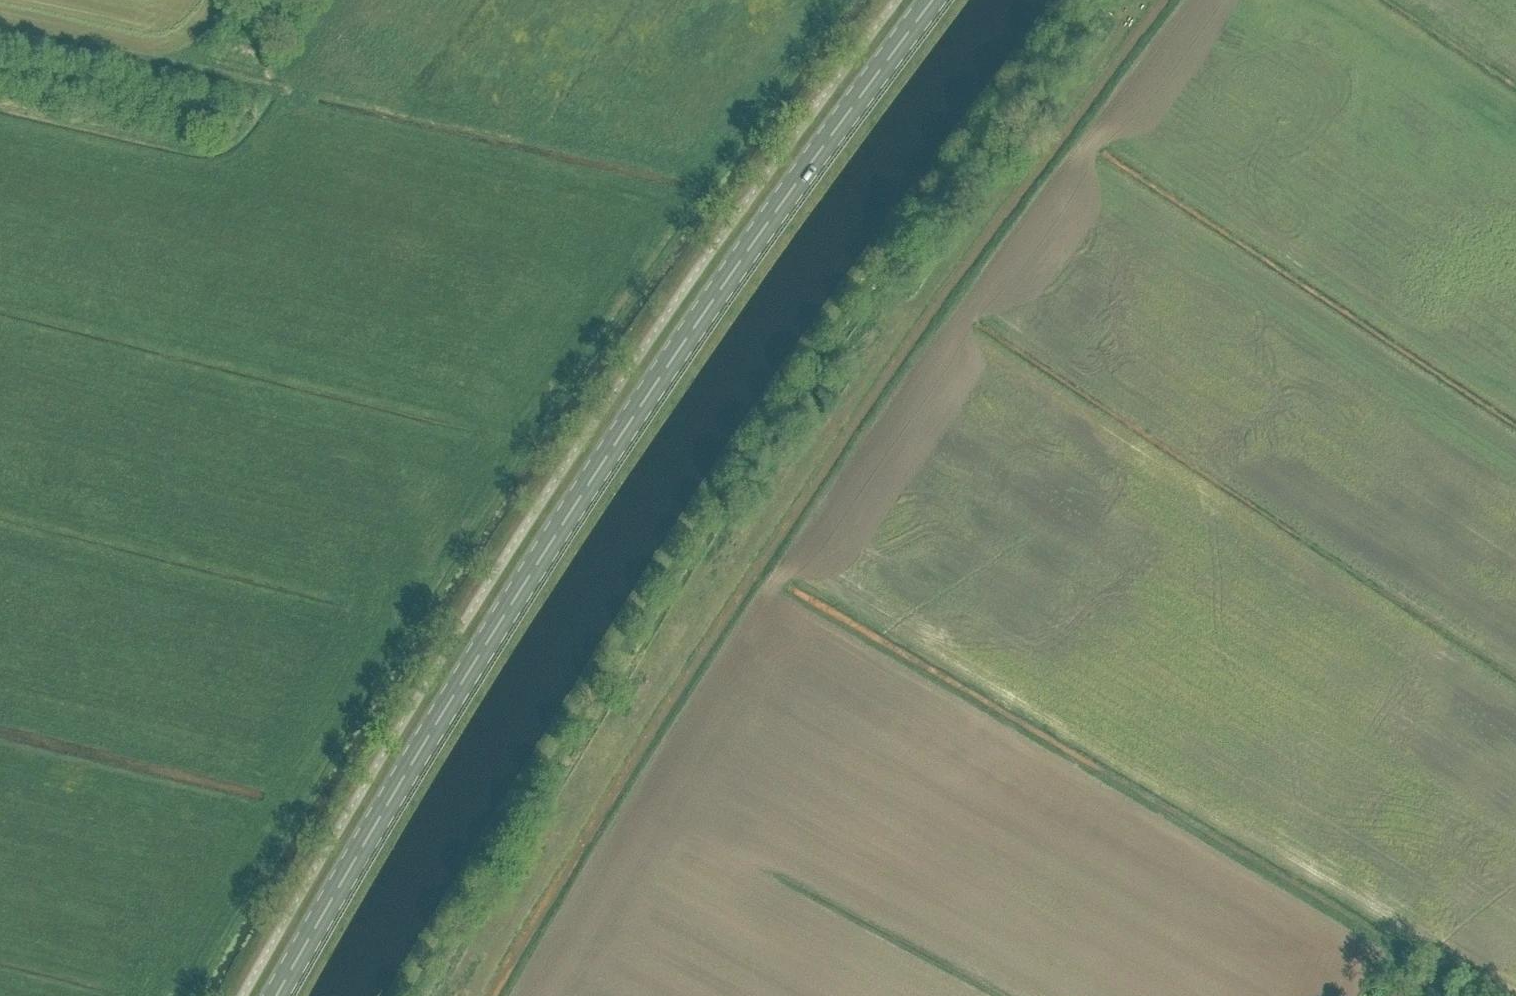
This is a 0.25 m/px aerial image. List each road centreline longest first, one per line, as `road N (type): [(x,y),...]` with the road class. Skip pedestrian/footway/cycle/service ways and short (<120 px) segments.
road 1 (track): [(1066,0),(709,495),(406,995)]
road 2 (primary): [(277,995),(555,536),(802,173),(930,0)]

